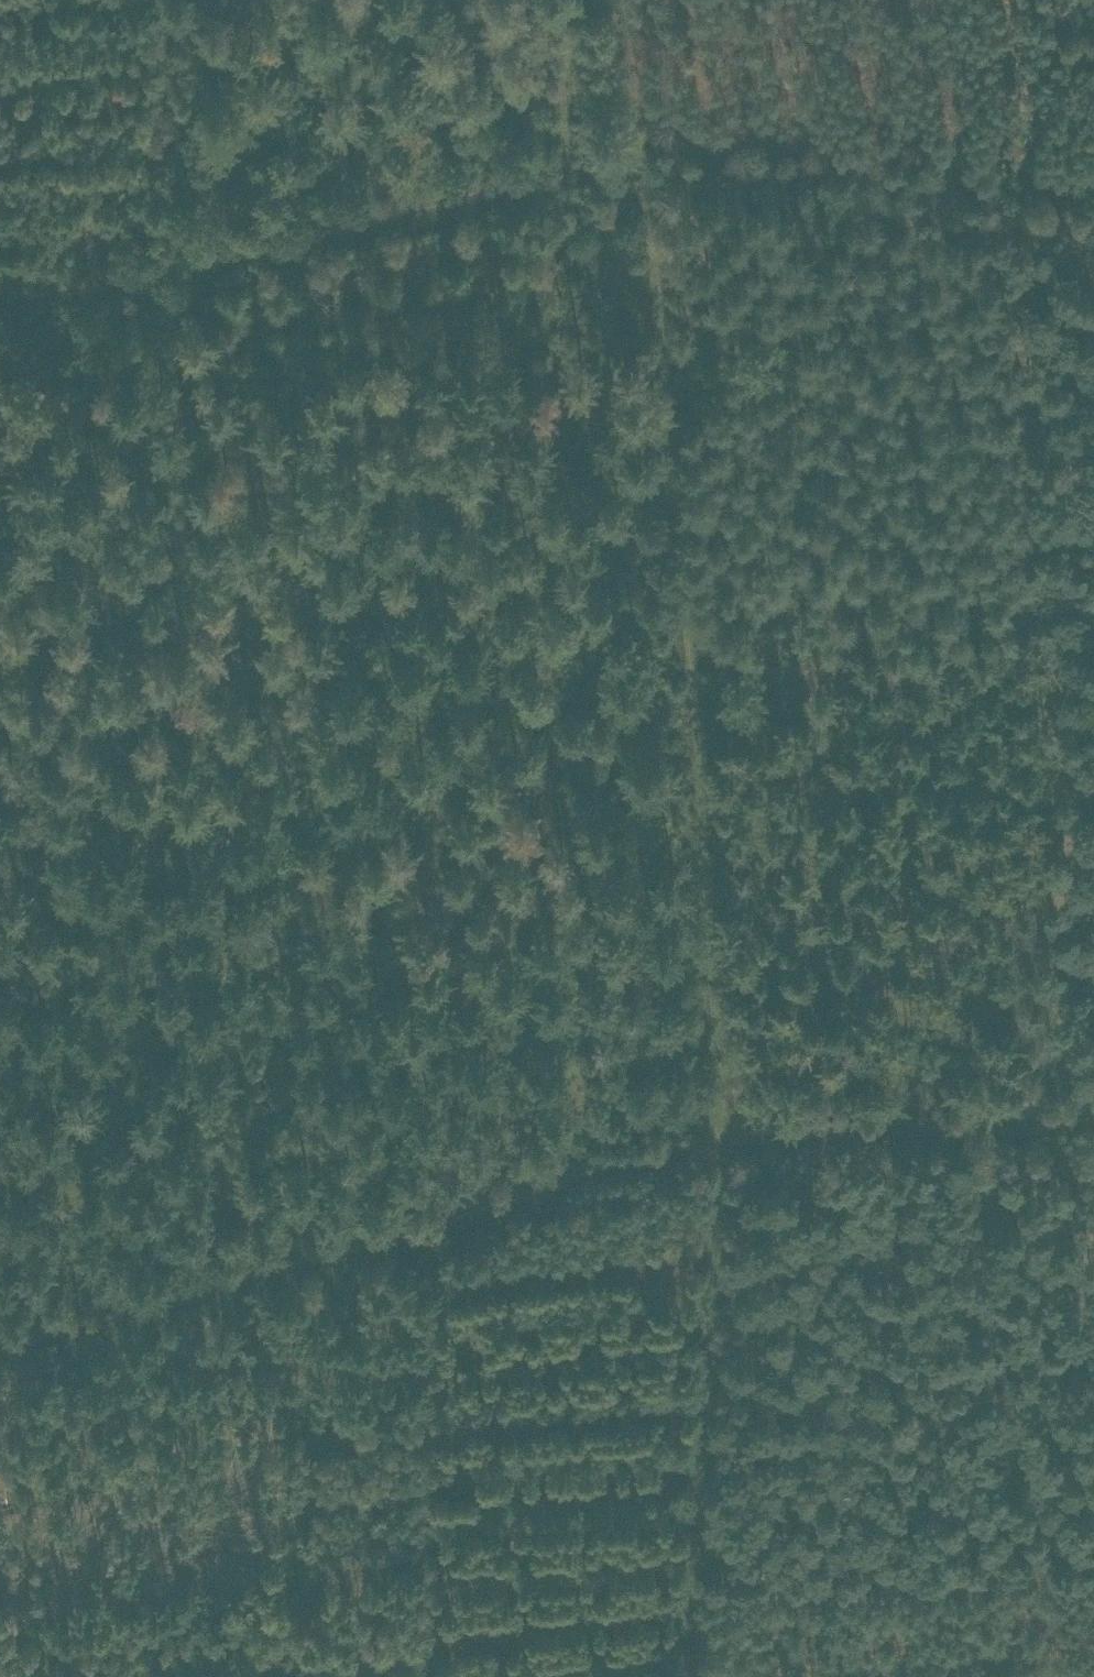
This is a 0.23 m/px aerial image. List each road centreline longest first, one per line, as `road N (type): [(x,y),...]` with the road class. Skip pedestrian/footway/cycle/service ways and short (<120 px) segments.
road 1 (track): [(0,302),(641,168),(924,163),(1093,183)]

